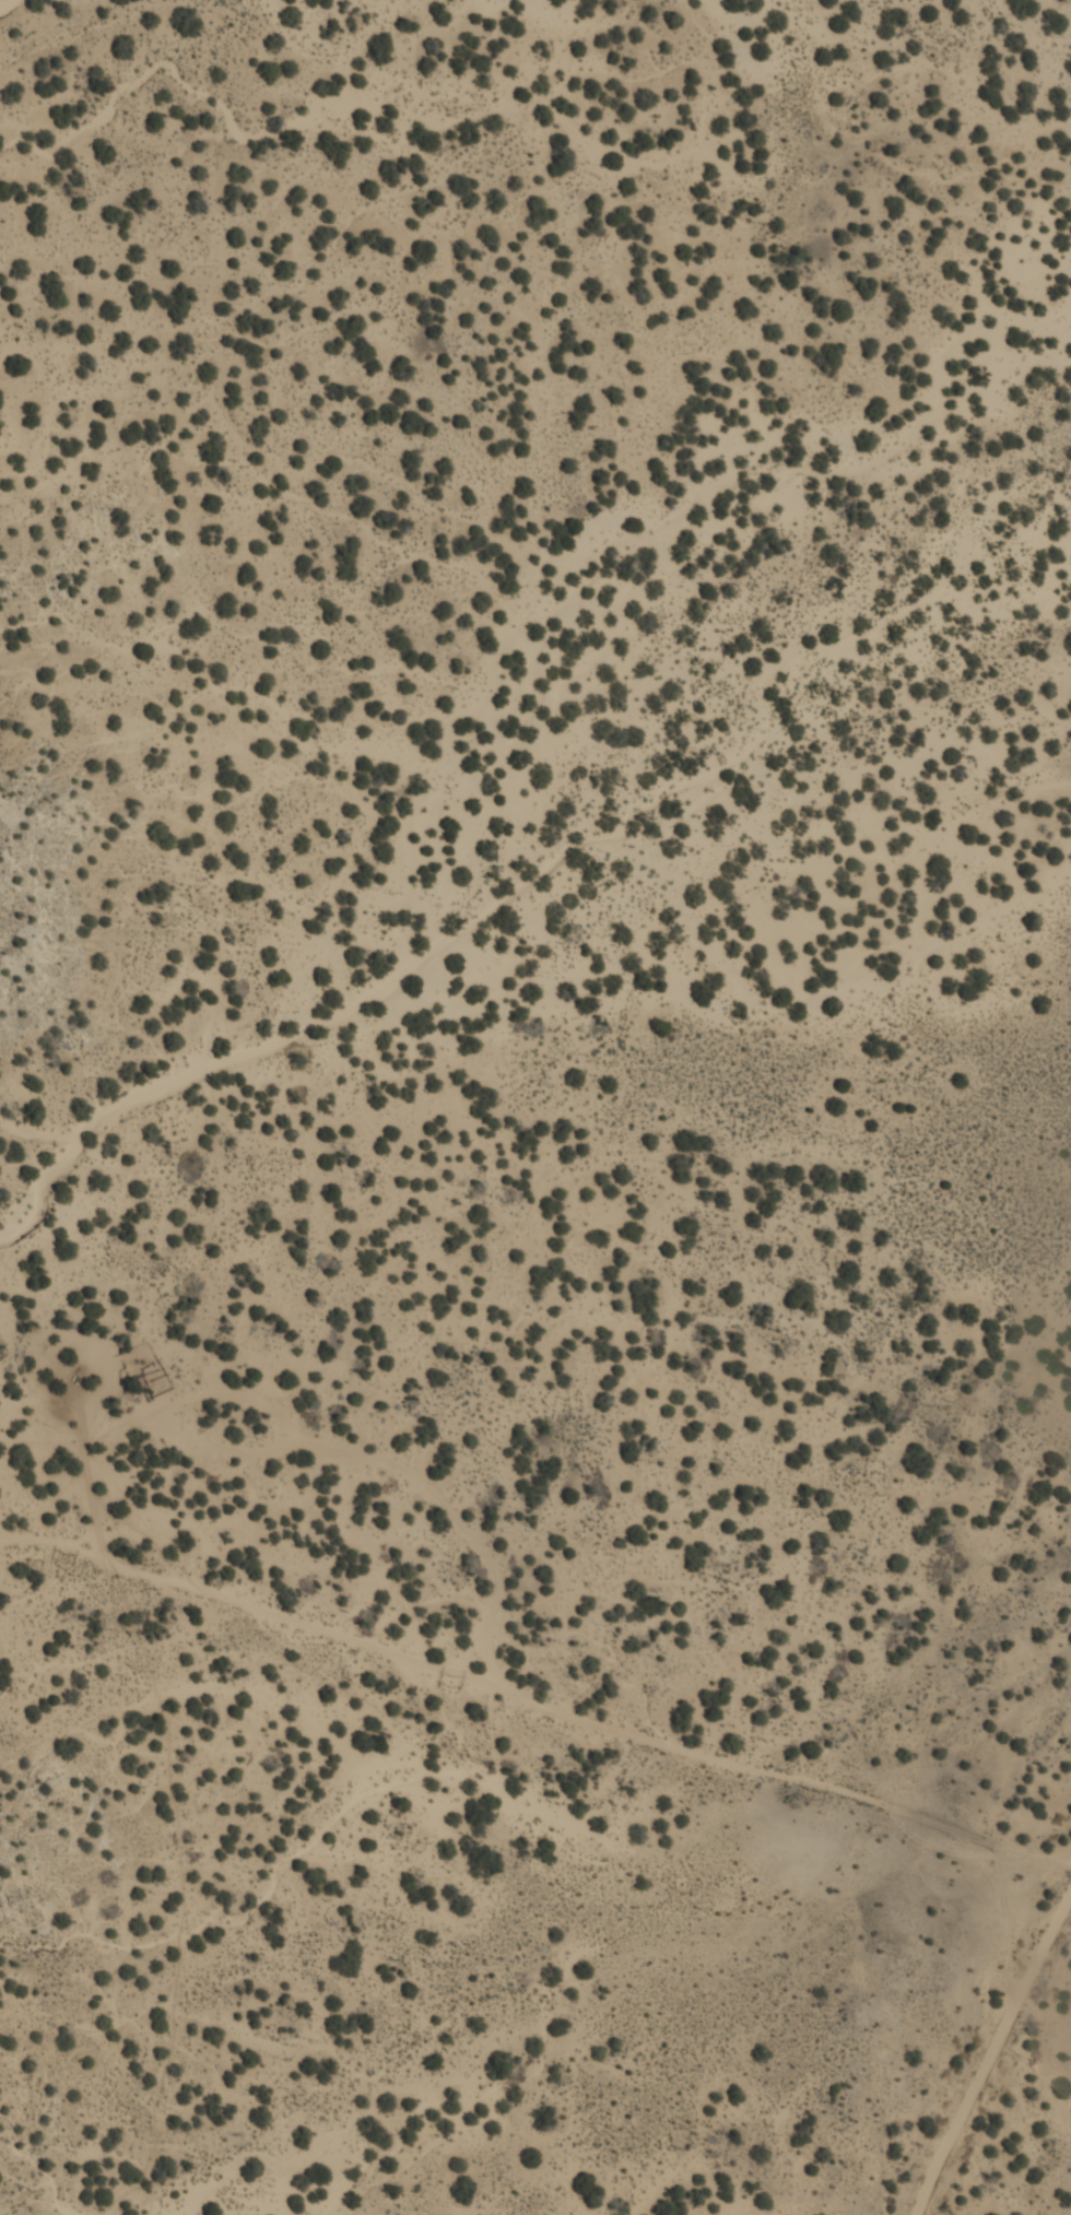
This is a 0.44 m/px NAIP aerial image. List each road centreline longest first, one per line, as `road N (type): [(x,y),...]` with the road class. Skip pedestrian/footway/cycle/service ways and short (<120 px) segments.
road 1 (residential): [(1070,1625),(964,1721),(872,1767),(760,1802),(523,1946),(450,2053),(207,2214)]

